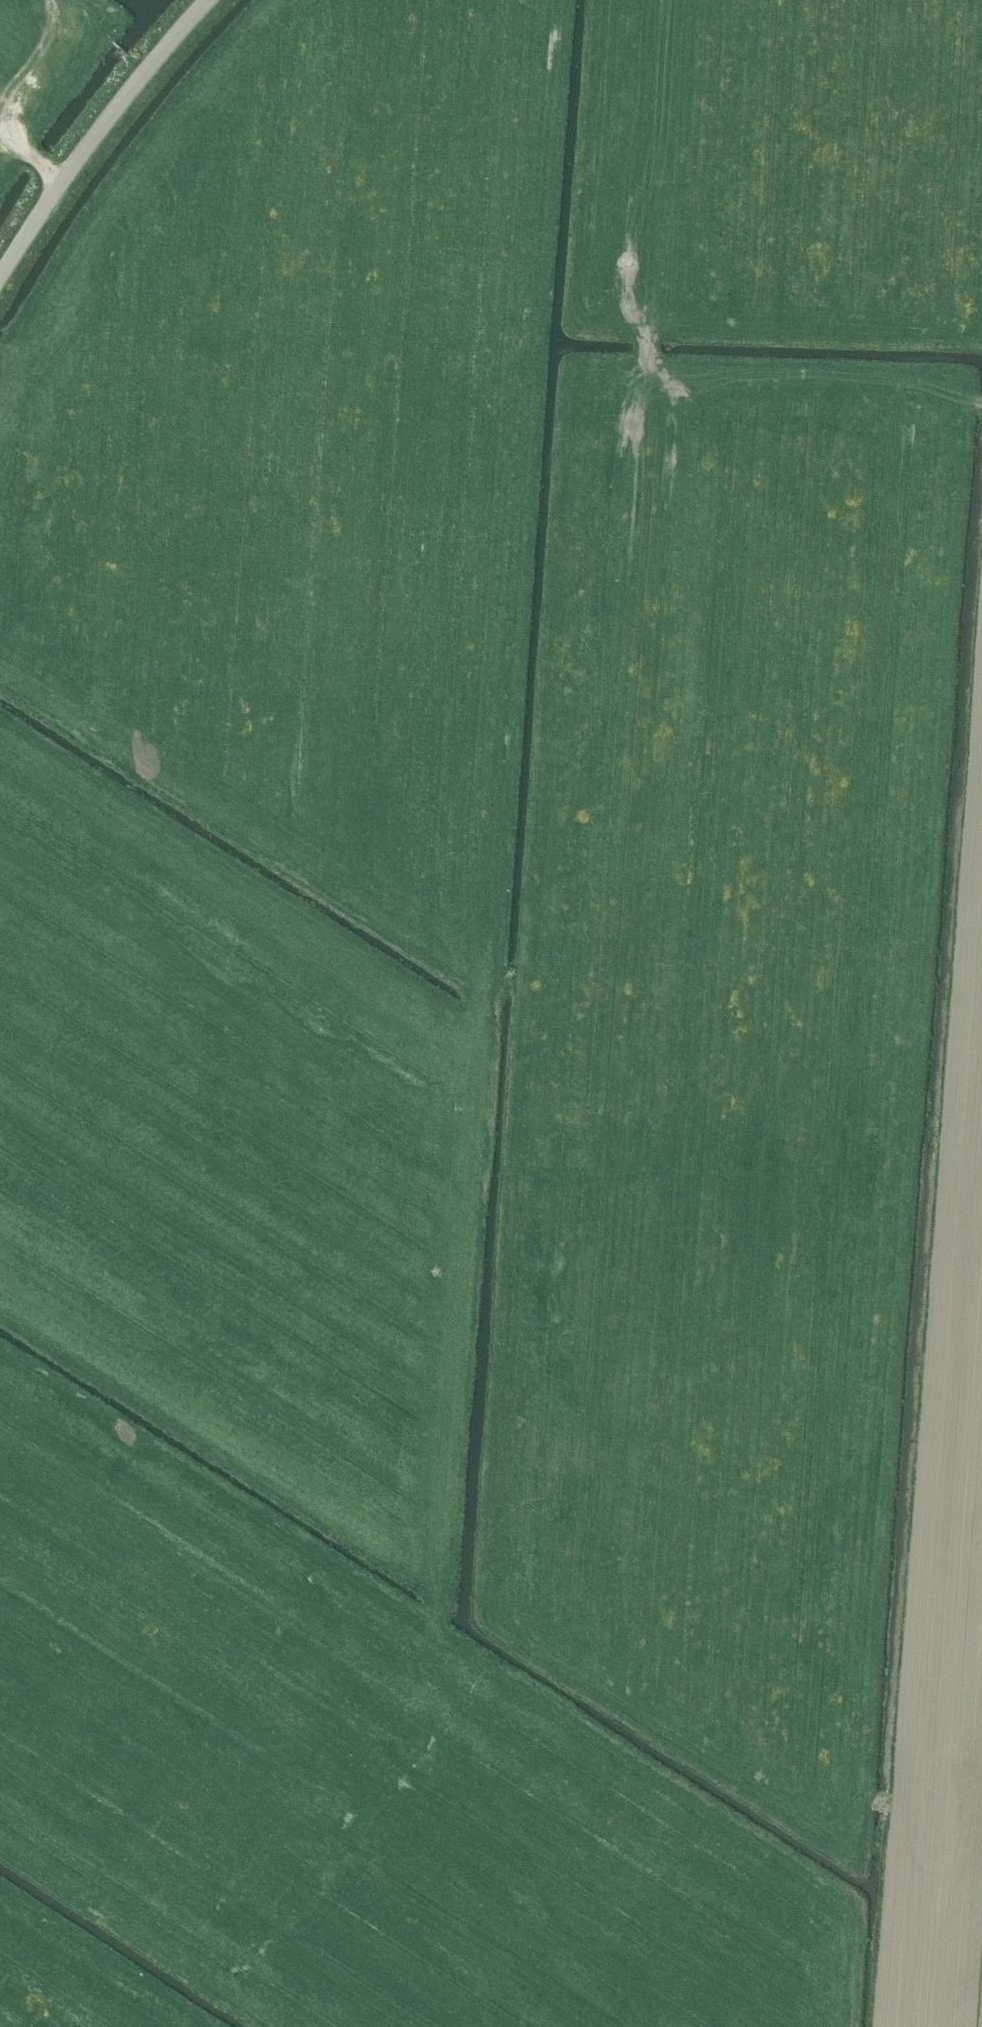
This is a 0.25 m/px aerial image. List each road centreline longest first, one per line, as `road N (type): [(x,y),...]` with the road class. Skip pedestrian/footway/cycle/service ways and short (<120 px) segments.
road 1 (unclassified): [(0,277),(76,161),(213,0)]

